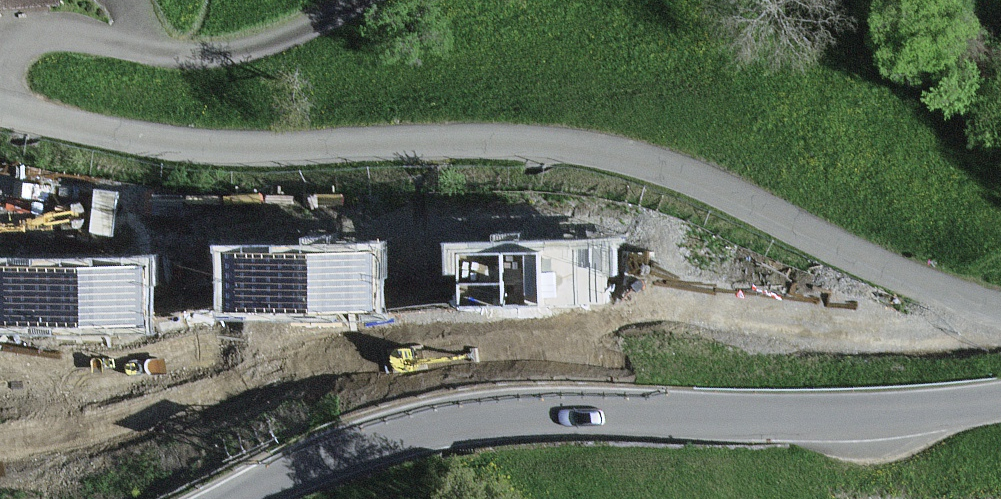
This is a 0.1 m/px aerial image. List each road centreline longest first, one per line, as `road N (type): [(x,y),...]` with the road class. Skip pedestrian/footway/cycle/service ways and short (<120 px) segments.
road 1 (residential): [(945,292),(924,321),(874,337),(815,335),(720,312),(471,327),(327,357),(83,427),(0,418)]
road 2 (tertiary): [(1000,401),(834,417),(462,420),(377,440),(231,498)]

